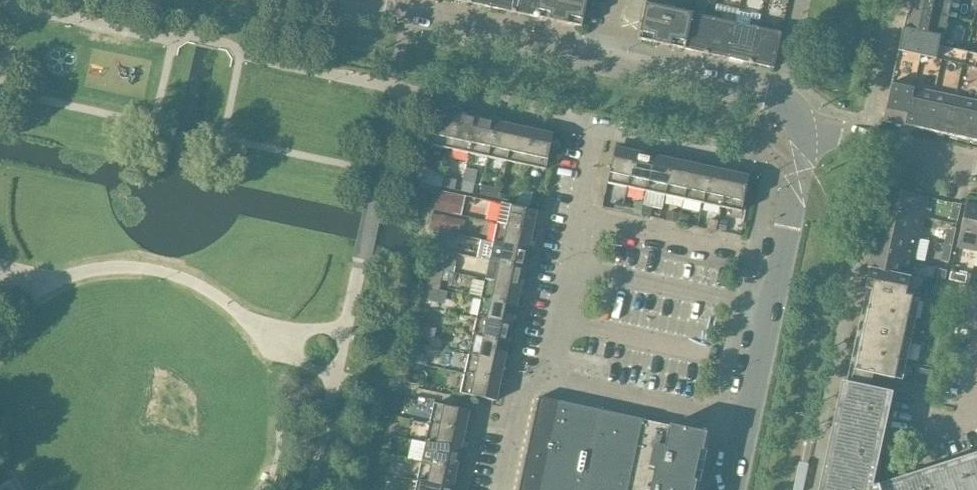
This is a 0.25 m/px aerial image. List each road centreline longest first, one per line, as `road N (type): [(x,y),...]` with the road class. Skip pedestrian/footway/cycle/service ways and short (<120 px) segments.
road 1 (residential): [(744,424),(806,135)]
road 2 (residential): [(548,380),(596,127)]
road 3 (residential): [(744,424),(548,380)]
road 4 (residential): [(407,23),(598,65)]
road 5 (residential): [(598,65),(782,102)]
road 6 (residential): [(416,92),(596,127)]
road 7 (residential): [(976,165),(874,139),(806,135)]
road 8 (residential): [(596,127),(742,159)]
road 9 (residential): [(502,489),(525,392),(548,380)]

